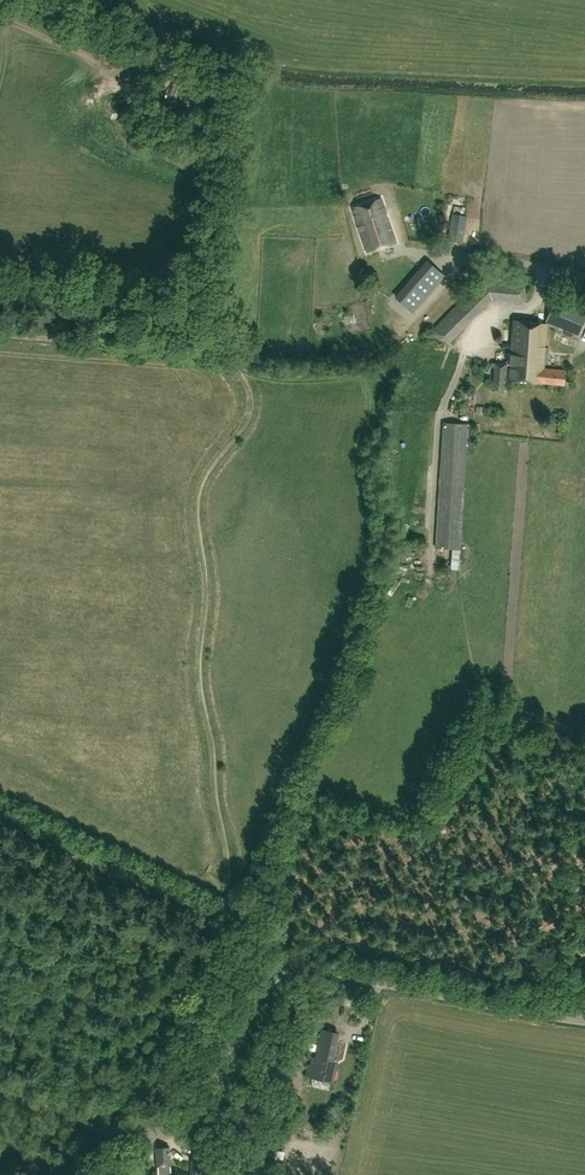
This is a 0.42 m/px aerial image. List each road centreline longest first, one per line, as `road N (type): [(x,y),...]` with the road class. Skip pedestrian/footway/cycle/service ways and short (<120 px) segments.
road 1 (track): [(225,905),(226,849),(198,665),(208,581),(196,519),(203,478),(248,409),(248,388),(223,351)]
road 2 (tertiary): [(584,1019),(288,967),(268,982),(199,1110),(172,1129),(121,1131)]
road 3 (track): [(0,335),(223,351)]
road 4 (track): [(223,351),(359,358),(403,334)]
road 5 (tertiary): [(121,1131),(0,1090)]

